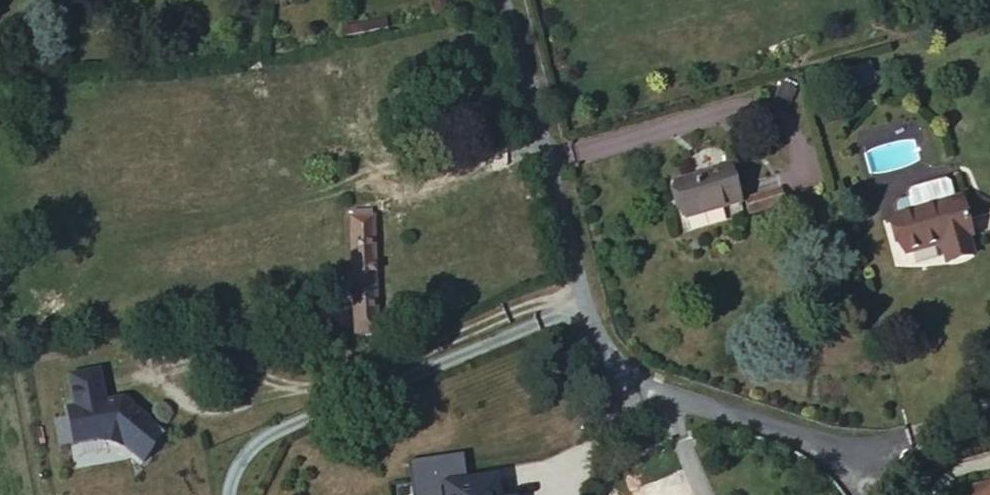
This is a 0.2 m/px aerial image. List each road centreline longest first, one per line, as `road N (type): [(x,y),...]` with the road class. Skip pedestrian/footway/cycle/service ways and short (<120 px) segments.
road 1 (residential): [(499,0),(596,339),(630,388),(771,427),(847,470),(882,455)]

